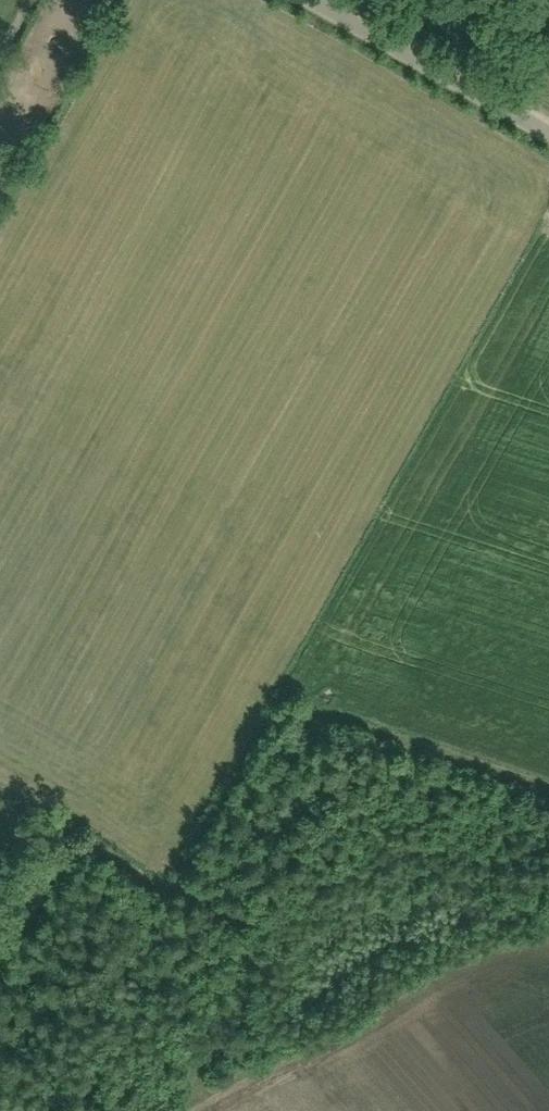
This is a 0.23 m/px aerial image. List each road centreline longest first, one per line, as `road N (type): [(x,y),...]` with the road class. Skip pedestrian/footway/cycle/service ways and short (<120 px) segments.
road 1 (unclassified): [(548,135),(310,0)]

